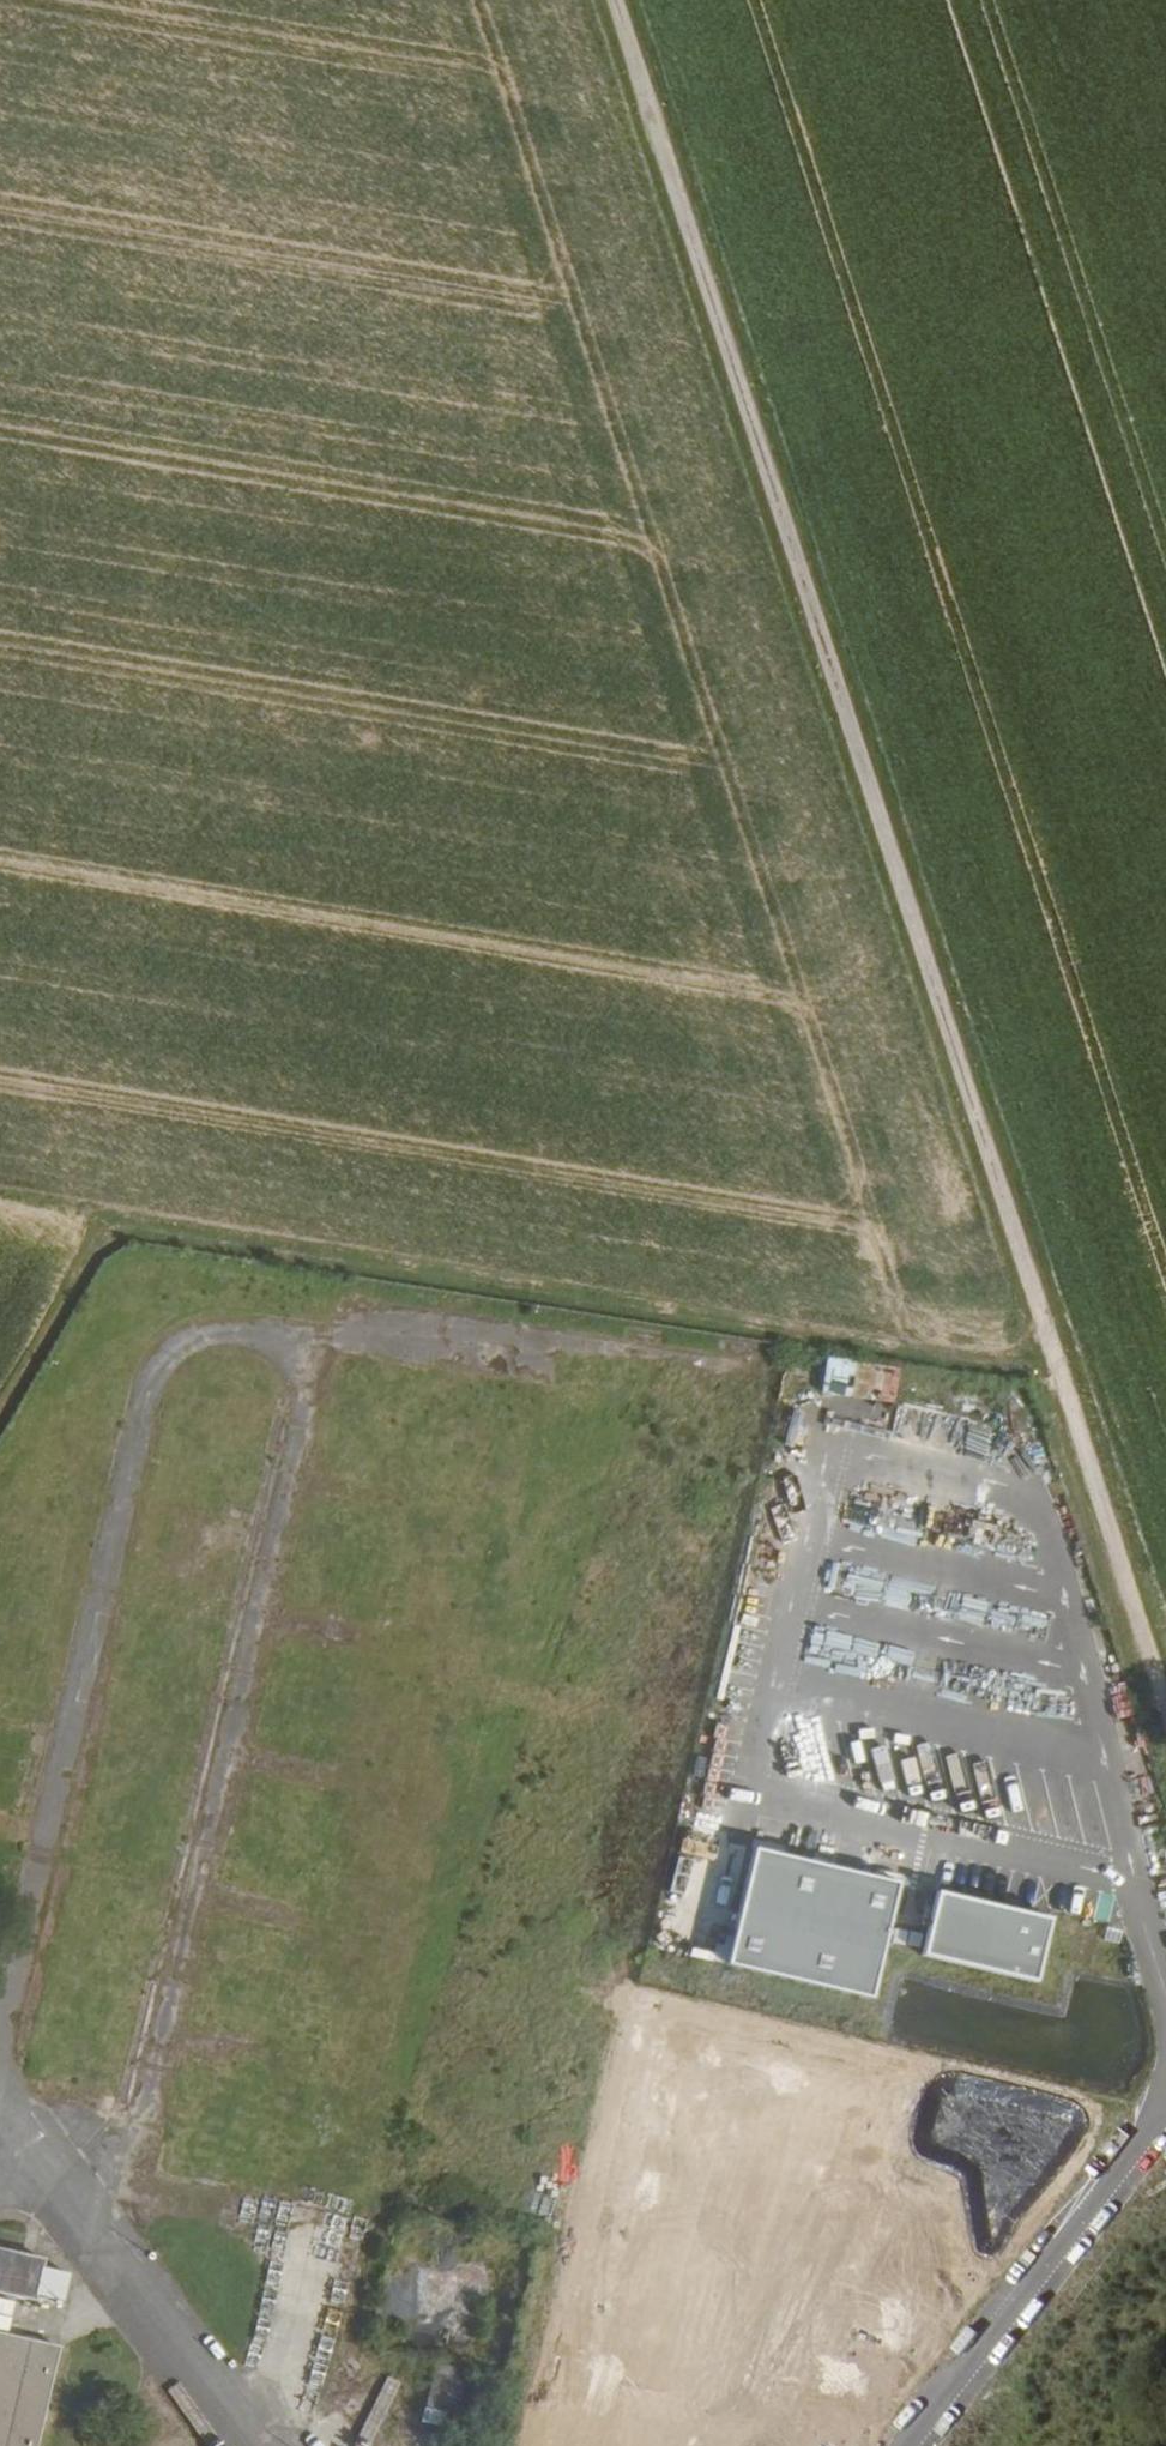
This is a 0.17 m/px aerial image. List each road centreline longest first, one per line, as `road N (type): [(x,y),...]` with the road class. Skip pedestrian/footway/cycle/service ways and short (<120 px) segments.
road 1 (unclassified): [(615,0),(1165,1702)]

